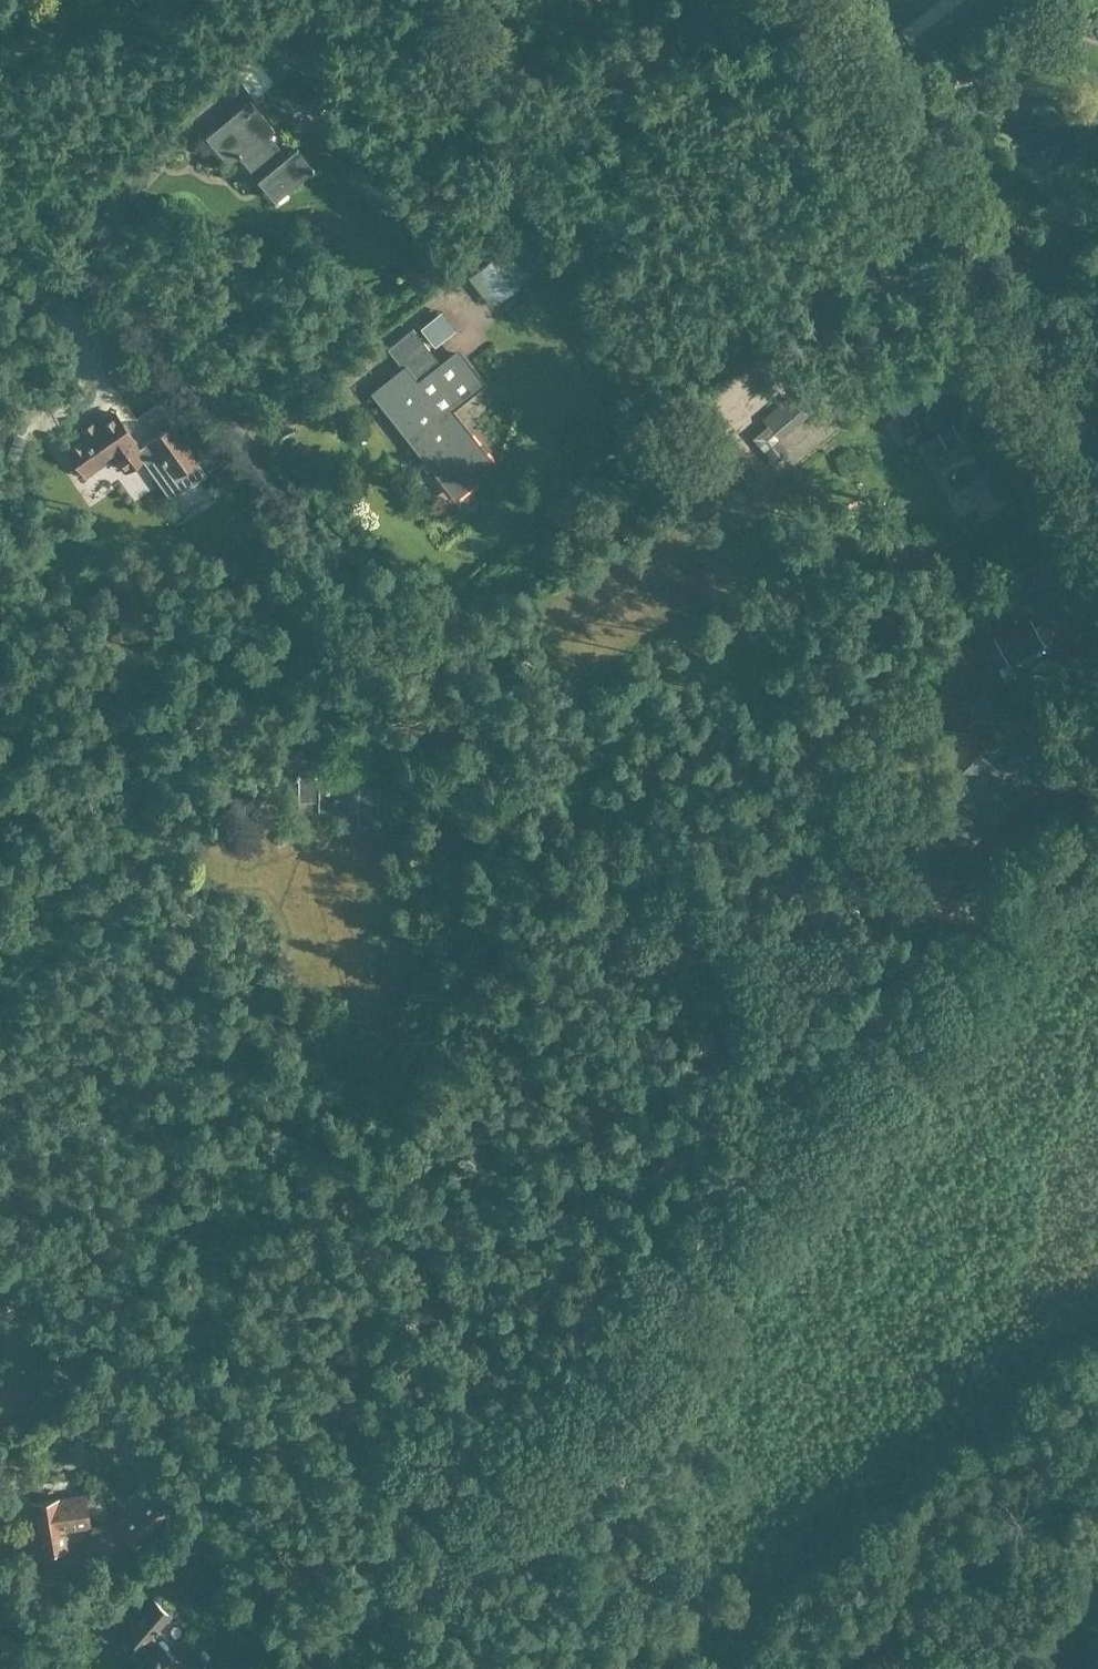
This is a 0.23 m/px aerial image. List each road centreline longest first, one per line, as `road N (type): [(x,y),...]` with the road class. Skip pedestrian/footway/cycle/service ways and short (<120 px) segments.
road 1 (unclassified): [(1085,471),(817,0)]
road 2 (track): [(0,920),(273,668),(303,647),(391,625)]
road 3 (track): [(391,625),(85,246)]
road 4 (track): [(965,949),(1097,819)]
road 5 (track): [(85,246),(0,135)]

